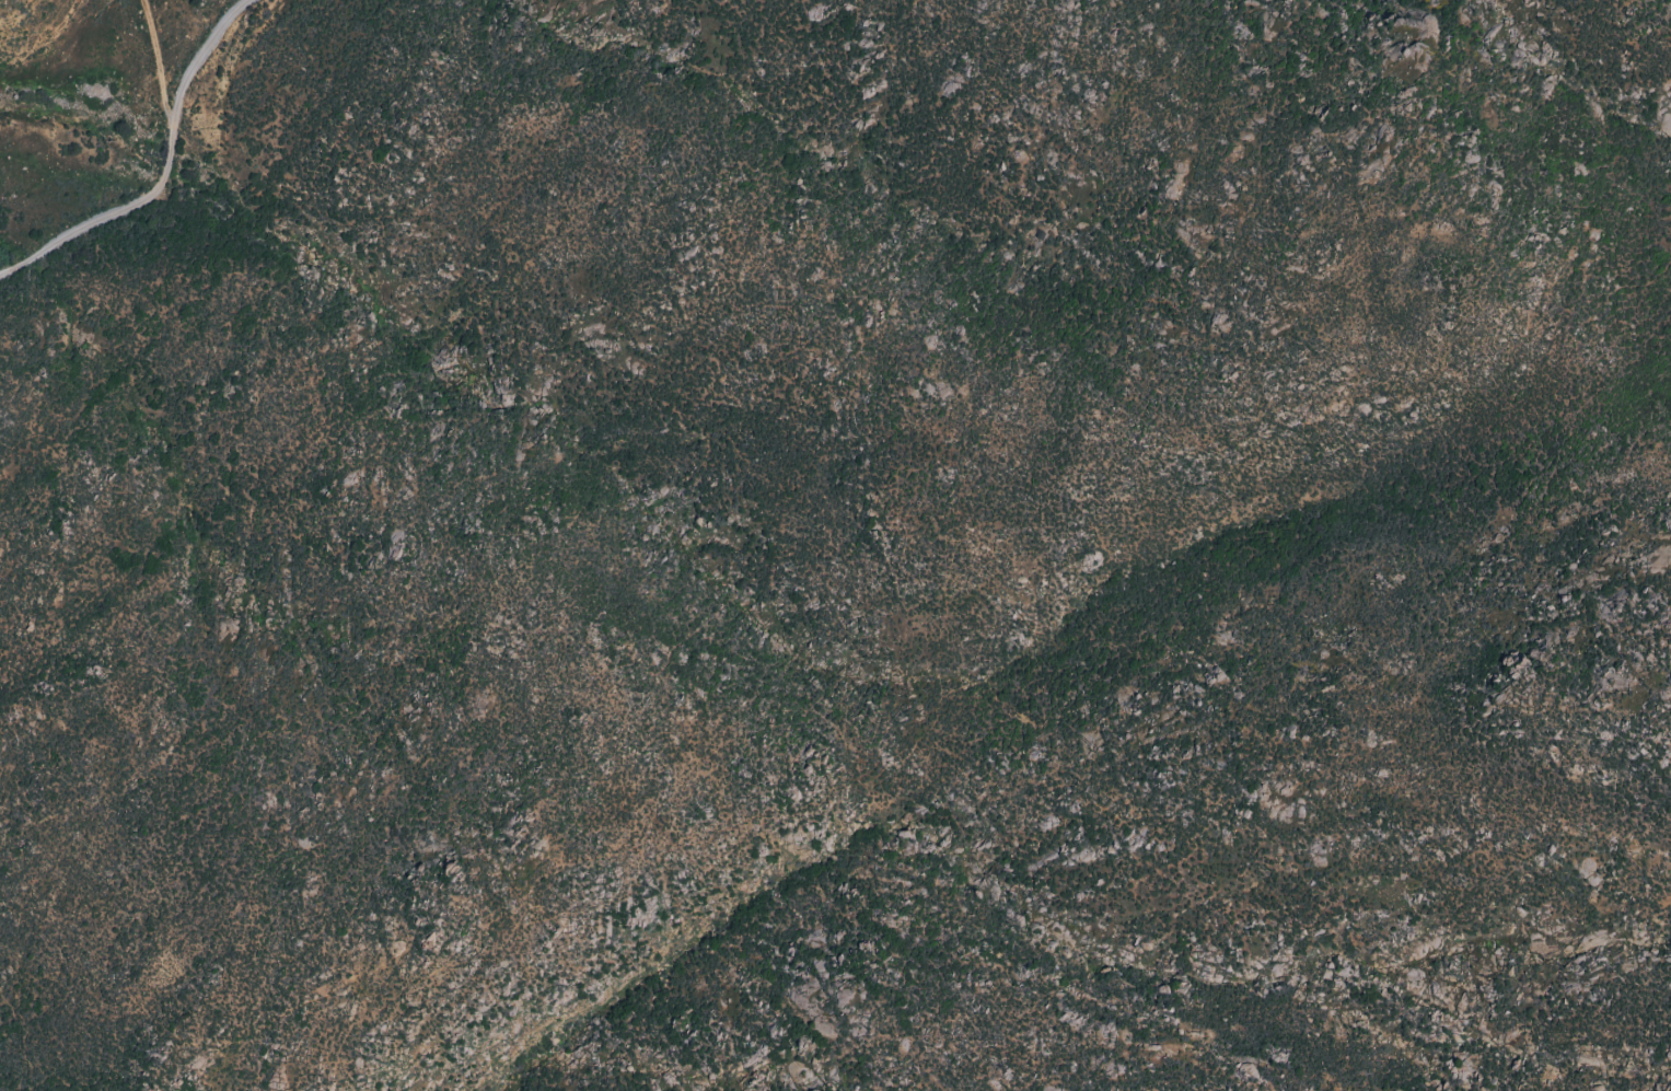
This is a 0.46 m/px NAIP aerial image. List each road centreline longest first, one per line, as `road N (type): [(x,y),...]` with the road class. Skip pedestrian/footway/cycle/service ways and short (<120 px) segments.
road 1 (track): [(0,269),(152,195),(175,161),(178,109),(230,11),(248,0)]

